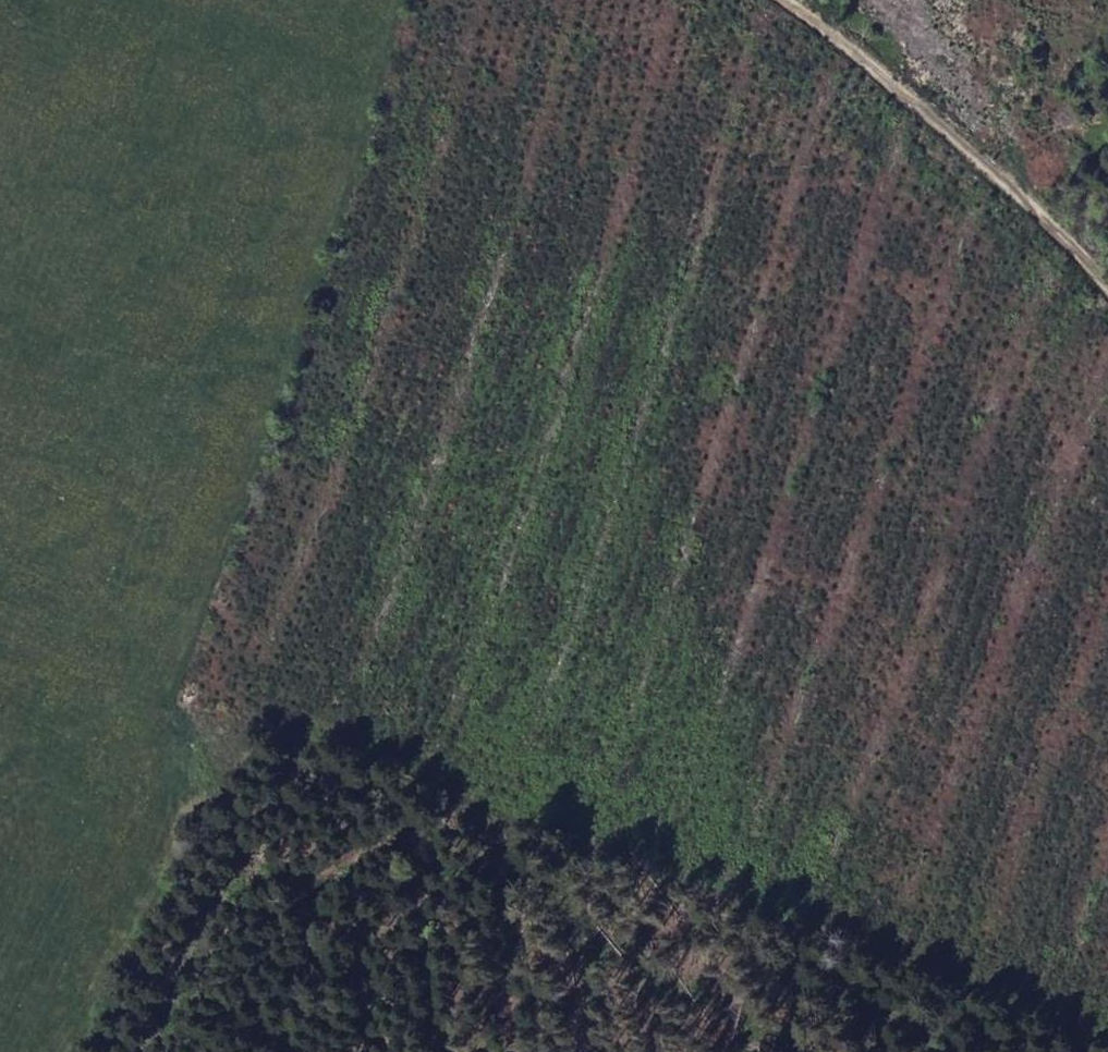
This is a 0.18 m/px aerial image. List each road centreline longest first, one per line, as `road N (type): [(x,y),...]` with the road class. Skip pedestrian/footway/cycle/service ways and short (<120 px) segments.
road 1 (track): [(822,0),(1107,254)]

